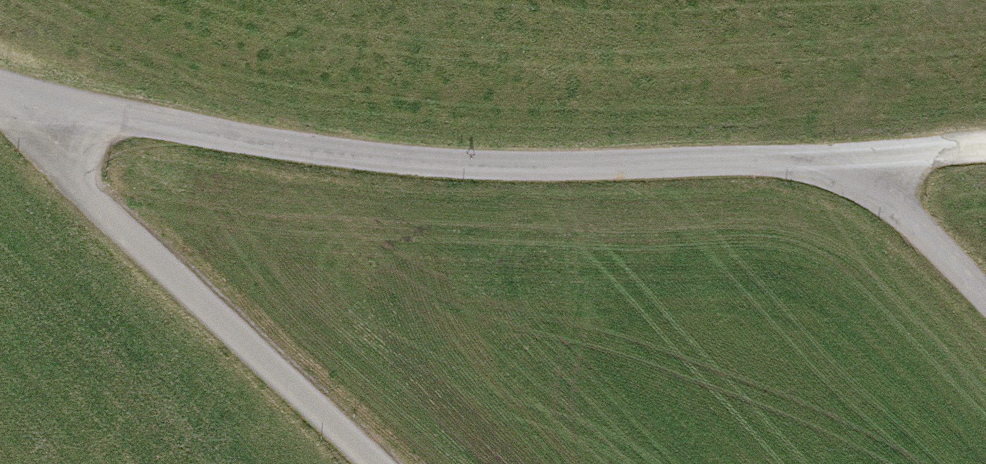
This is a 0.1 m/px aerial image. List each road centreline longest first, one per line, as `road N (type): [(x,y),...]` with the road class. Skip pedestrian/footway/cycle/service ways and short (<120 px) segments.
road 1 (track): [(45,102),(398,159),(522,166),(848,157)]
road 2 (track): [(376,463),(87,197),(45,102)]
road 3 (track): [(985,305),(848,157)]
road 4 (track): [(848,157),(985,149)]

